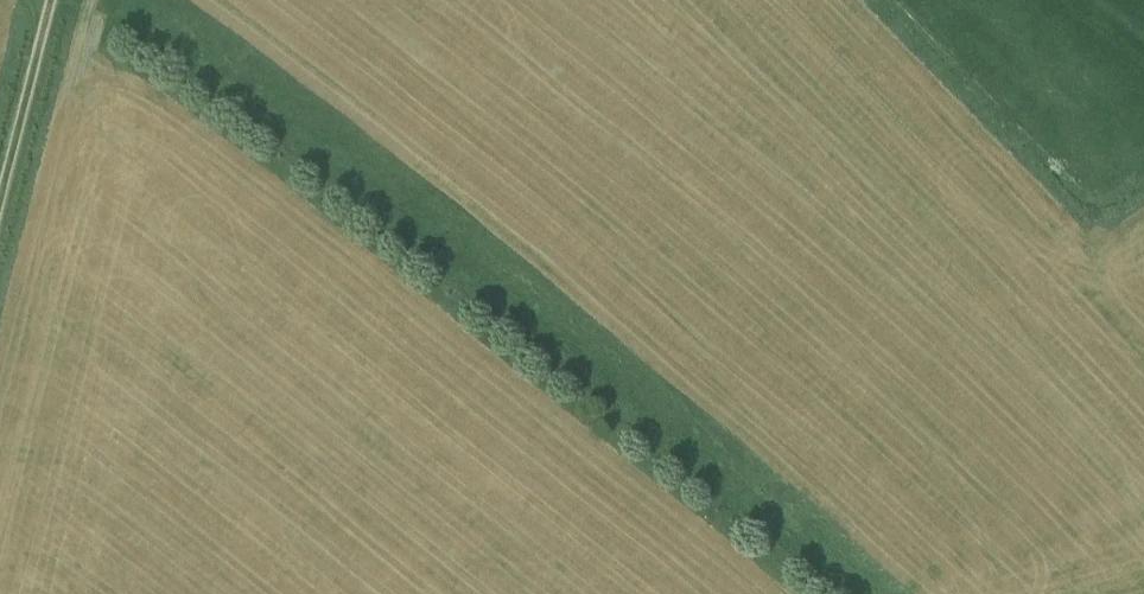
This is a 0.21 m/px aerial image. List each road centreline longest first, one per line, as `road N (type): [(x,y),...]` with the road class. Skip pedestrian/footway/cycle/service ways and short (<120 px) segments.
road 1 (track): [(878,0),(1068,196),(1089,209),(1143,189)]
road 2 (track): [(50,0),(0,198)]

